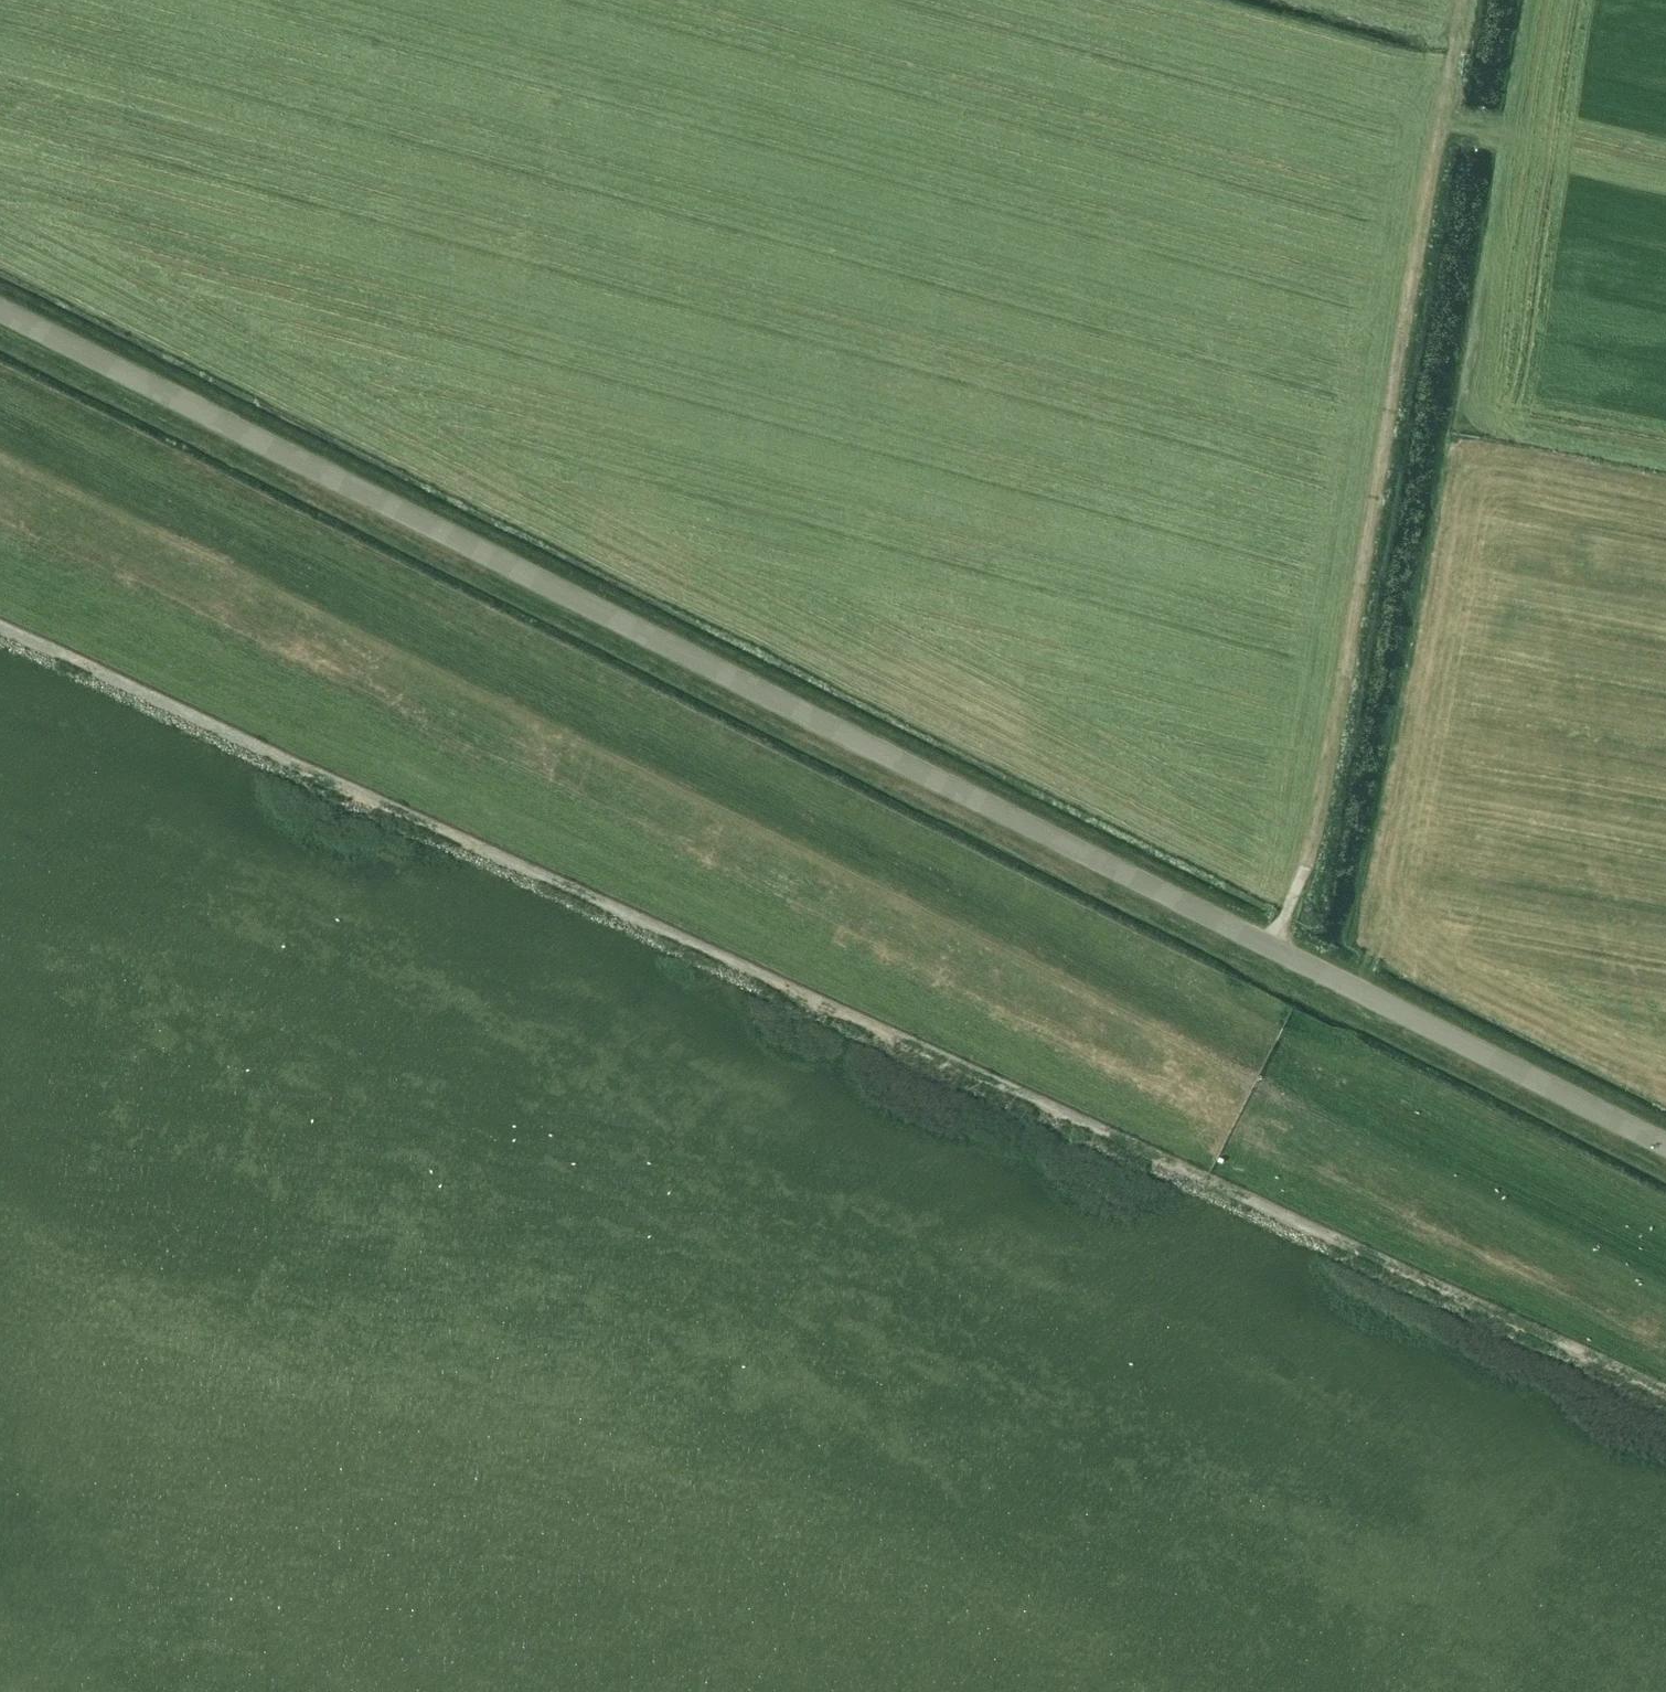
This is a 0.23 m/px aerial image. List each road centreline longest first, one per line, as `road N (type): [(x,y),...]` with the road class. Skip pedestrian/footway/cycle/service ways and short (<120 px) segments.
road 1 (tertiary): [(0,310),(1665,1145)]
road 2 (track): [(1460,0),(1303,874),(1272,945)]

